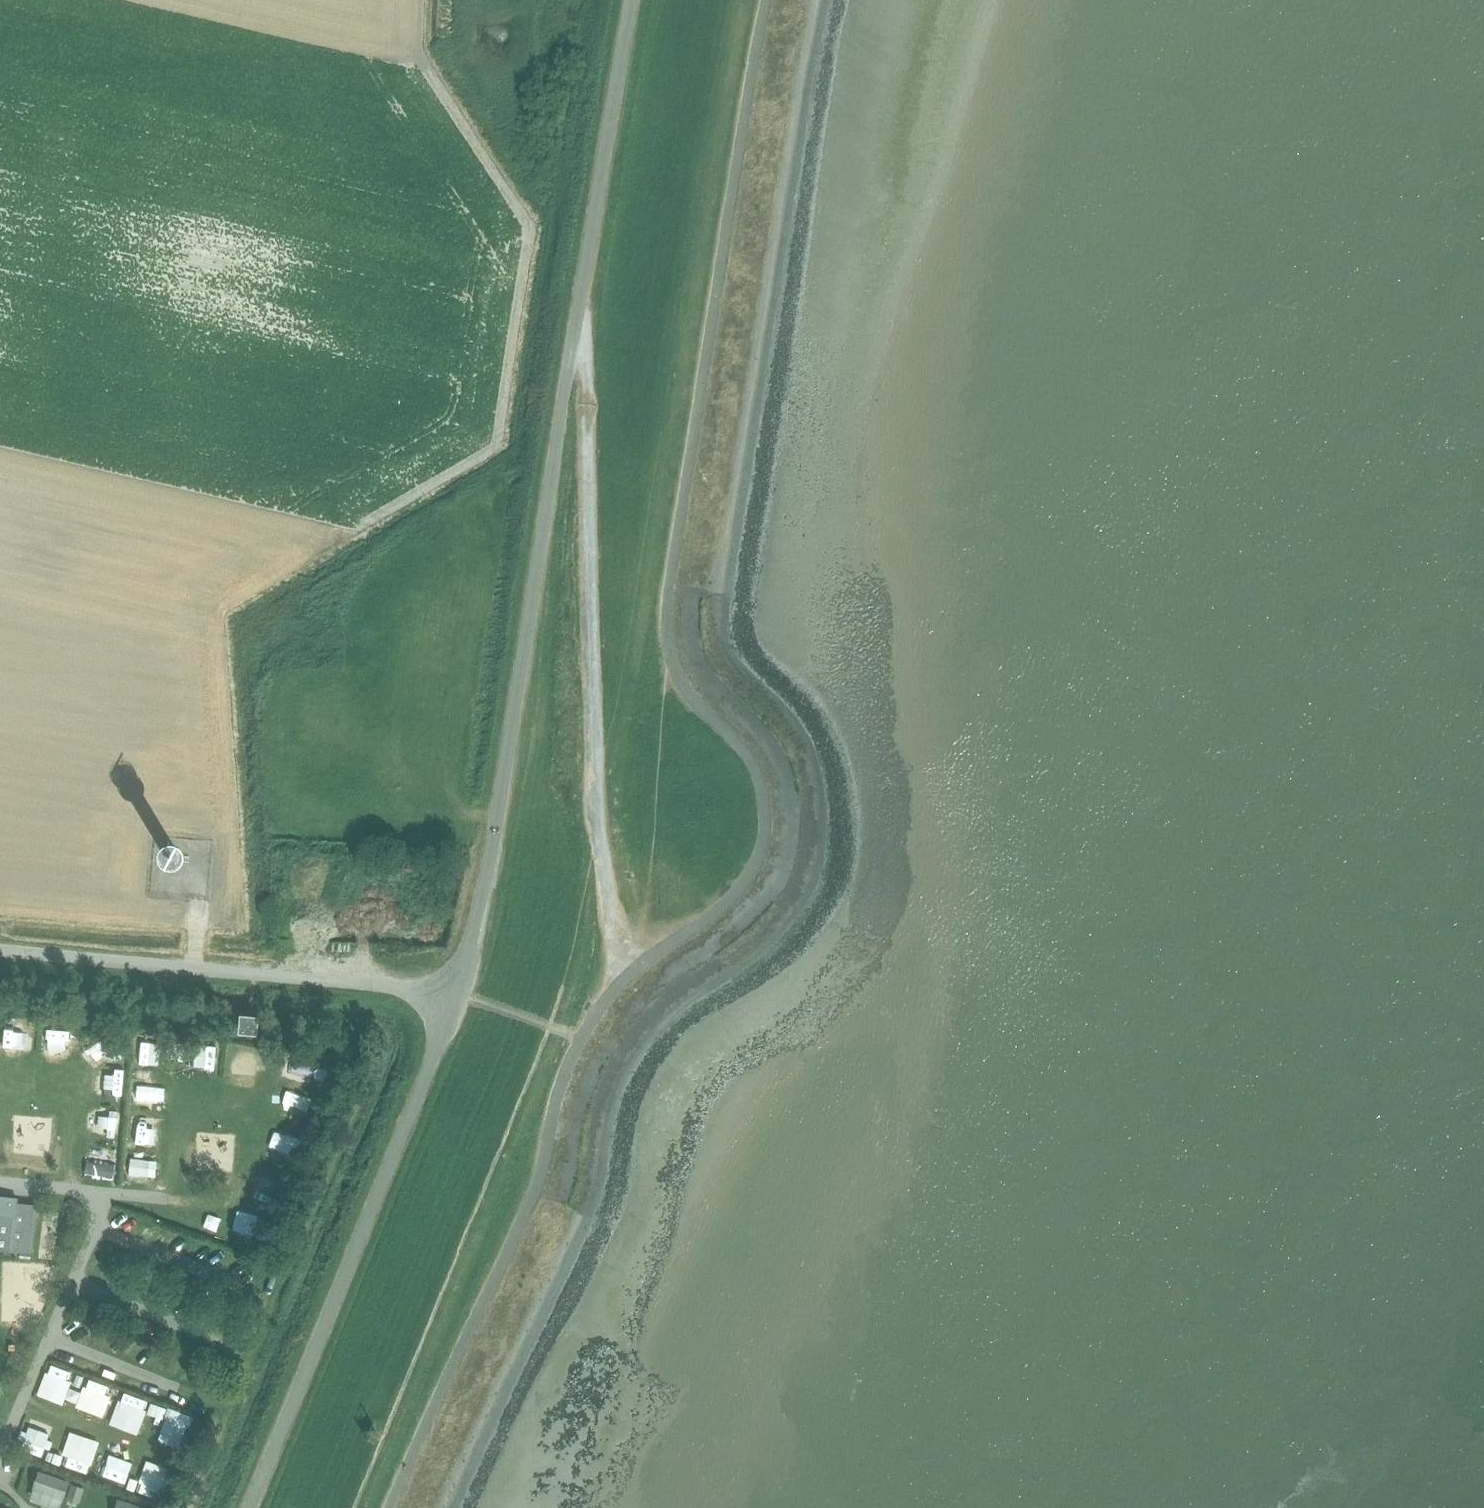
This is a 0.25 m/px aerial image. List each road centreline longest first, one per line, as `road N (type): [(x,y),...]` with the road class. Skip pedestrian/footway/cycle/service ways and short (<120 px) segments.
road 1 (unclassified): [(456,996),(478,922),(632,0)]
road 2 (unclassified): [(247,1507),(456,996)]
road 3 (unclassified): [(456,996),(0,955)]

